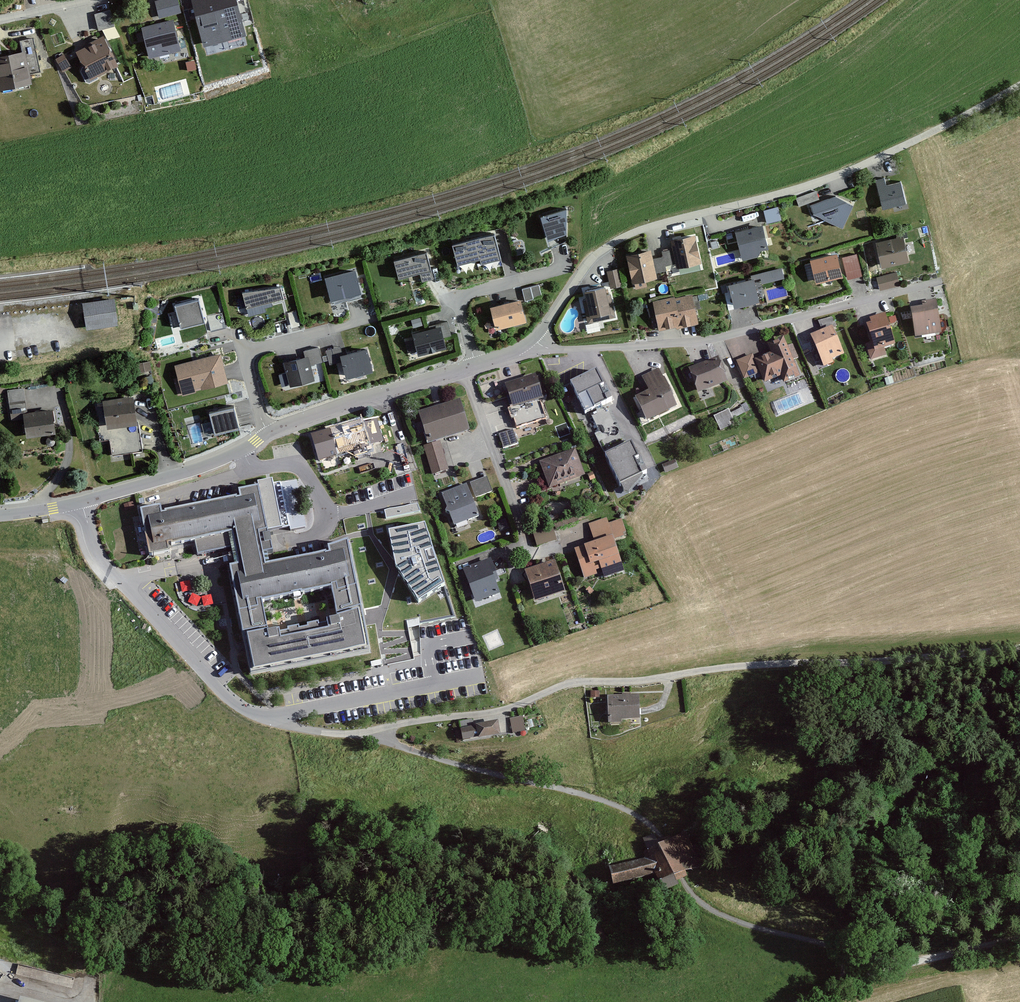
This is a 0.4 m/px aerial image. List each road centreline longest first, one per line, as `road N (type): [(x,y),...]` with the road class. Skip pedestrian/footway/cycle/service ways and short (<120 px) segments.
road 1 (track): [(1019,86),(846,172),(612,245),(582,267),(526,346)]
road 2 (residential): [(940,278),(718,338),(526,346),(475,366)]
road 3 (residential): [(372,733),(275,722),(223,691),(101,564),(78,504)]
road 4 (residential): [(475,366),(267,431)]
road 5 (residential): [(267,431),(182,475),(78,504)]
road 6 (residential): [(355,320),(242,351),(267,431)]
road 7 (residential): [(554,253),(554,268),(456,298),(475,366)]

